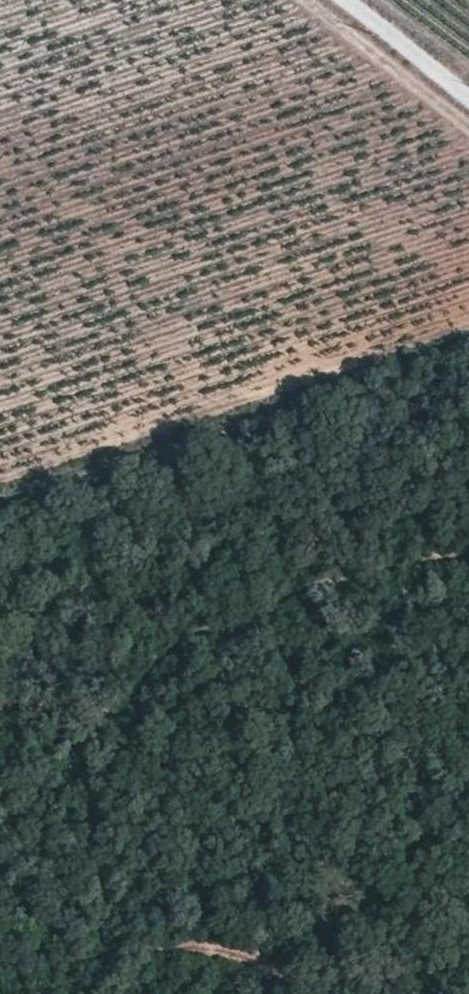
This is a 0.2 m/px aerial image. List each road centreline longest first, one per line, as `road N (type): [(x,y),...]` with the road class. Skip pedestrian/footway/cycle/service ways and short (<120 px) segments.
road 1 (track): [(468,88),(354,0)]

